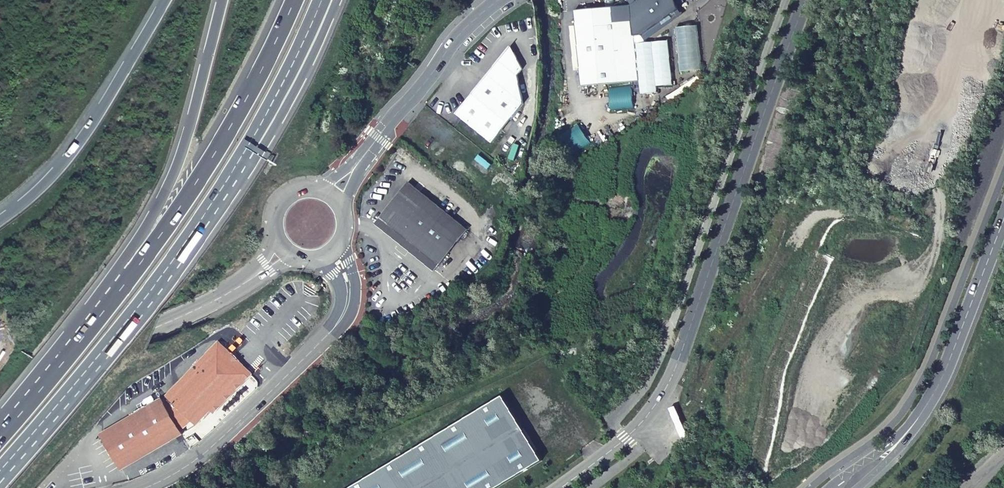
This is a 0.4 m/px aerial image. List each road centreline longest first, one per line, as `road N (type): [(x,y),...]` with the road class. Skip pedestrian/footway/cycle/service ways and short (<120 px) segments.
road 1 (residential): [(559,487),(625,438),(670,381),(803,0)]
road 2 (motorway): [(0,472),(114,340),(253,143)]
road 3 (trunk): [(296,0),(222,143),(123,283)]
road 4 (tertiary): [(150,487),(218,443),(339,324),(350,291),(333,253)]
road 5 (tertiary): [(849,487),(899,443),(930,399),(1003,215)]
road 6 (motorway): [(224,0),(186,143),(123,283)]
road 7 (motorway): [(165,0),(62,166),(0,221)]
road 8 (tertiary): [(503,0),(445,55),(332,196)]
road 9 (trunk): [(123,283),(0,429)]
road 10 (motorway): [(253,143),(279,114),(338,0)]
road 11 (tertiary): [(151,331),(0,397)]
road 12 (motorway): [(253,143),(321,0)]
road 13 (tertiary): [(151,331),(219,300),(284,251)]

